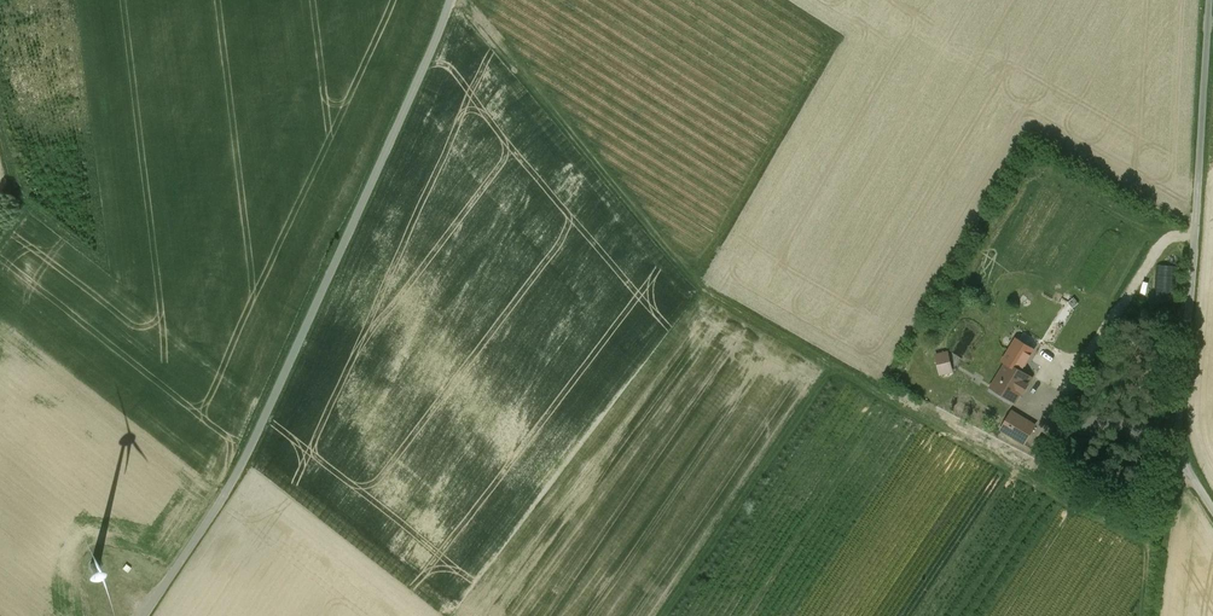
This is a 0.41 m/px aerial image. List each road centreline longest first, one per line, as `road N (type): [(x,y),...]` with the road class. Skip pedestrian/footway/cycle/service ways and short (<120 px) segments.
road 1 (track): [(449,3),(471,12),(704,287),(1027,468),(1045,472),(1059,445)]
road 2 (unclassified): [(450,0),(240,469),(144,615)]
road 3 (unclassified): [(1210,0),(1179,427),(1182,455),(1212,510)]

